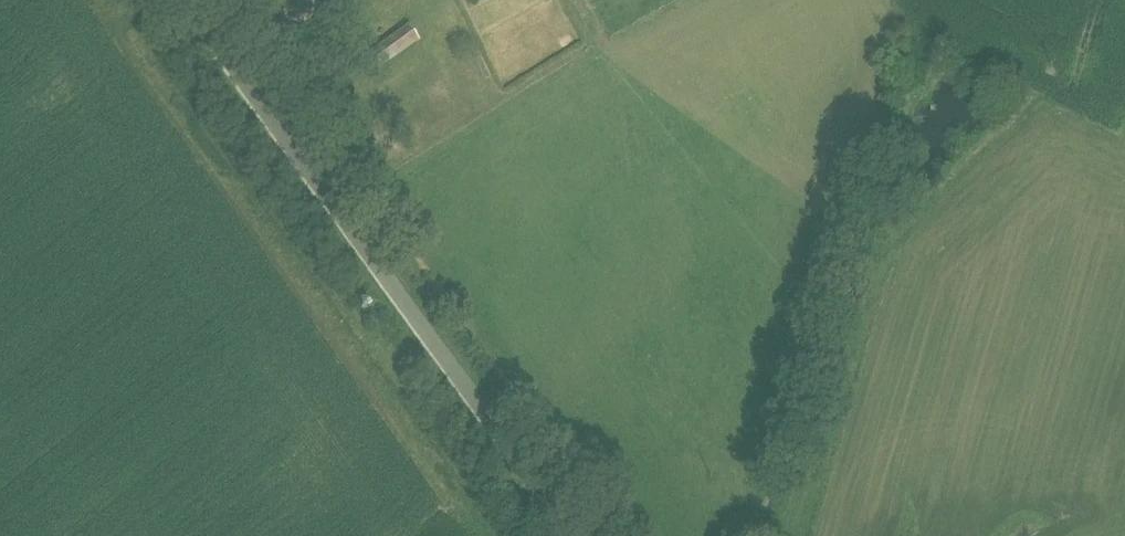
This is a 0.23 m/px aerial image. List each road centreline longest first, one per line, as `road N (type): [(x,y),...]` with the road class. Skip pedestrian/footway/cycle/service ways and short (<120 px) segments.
road 1 (unclassified): [(186,0),(571,535)]

